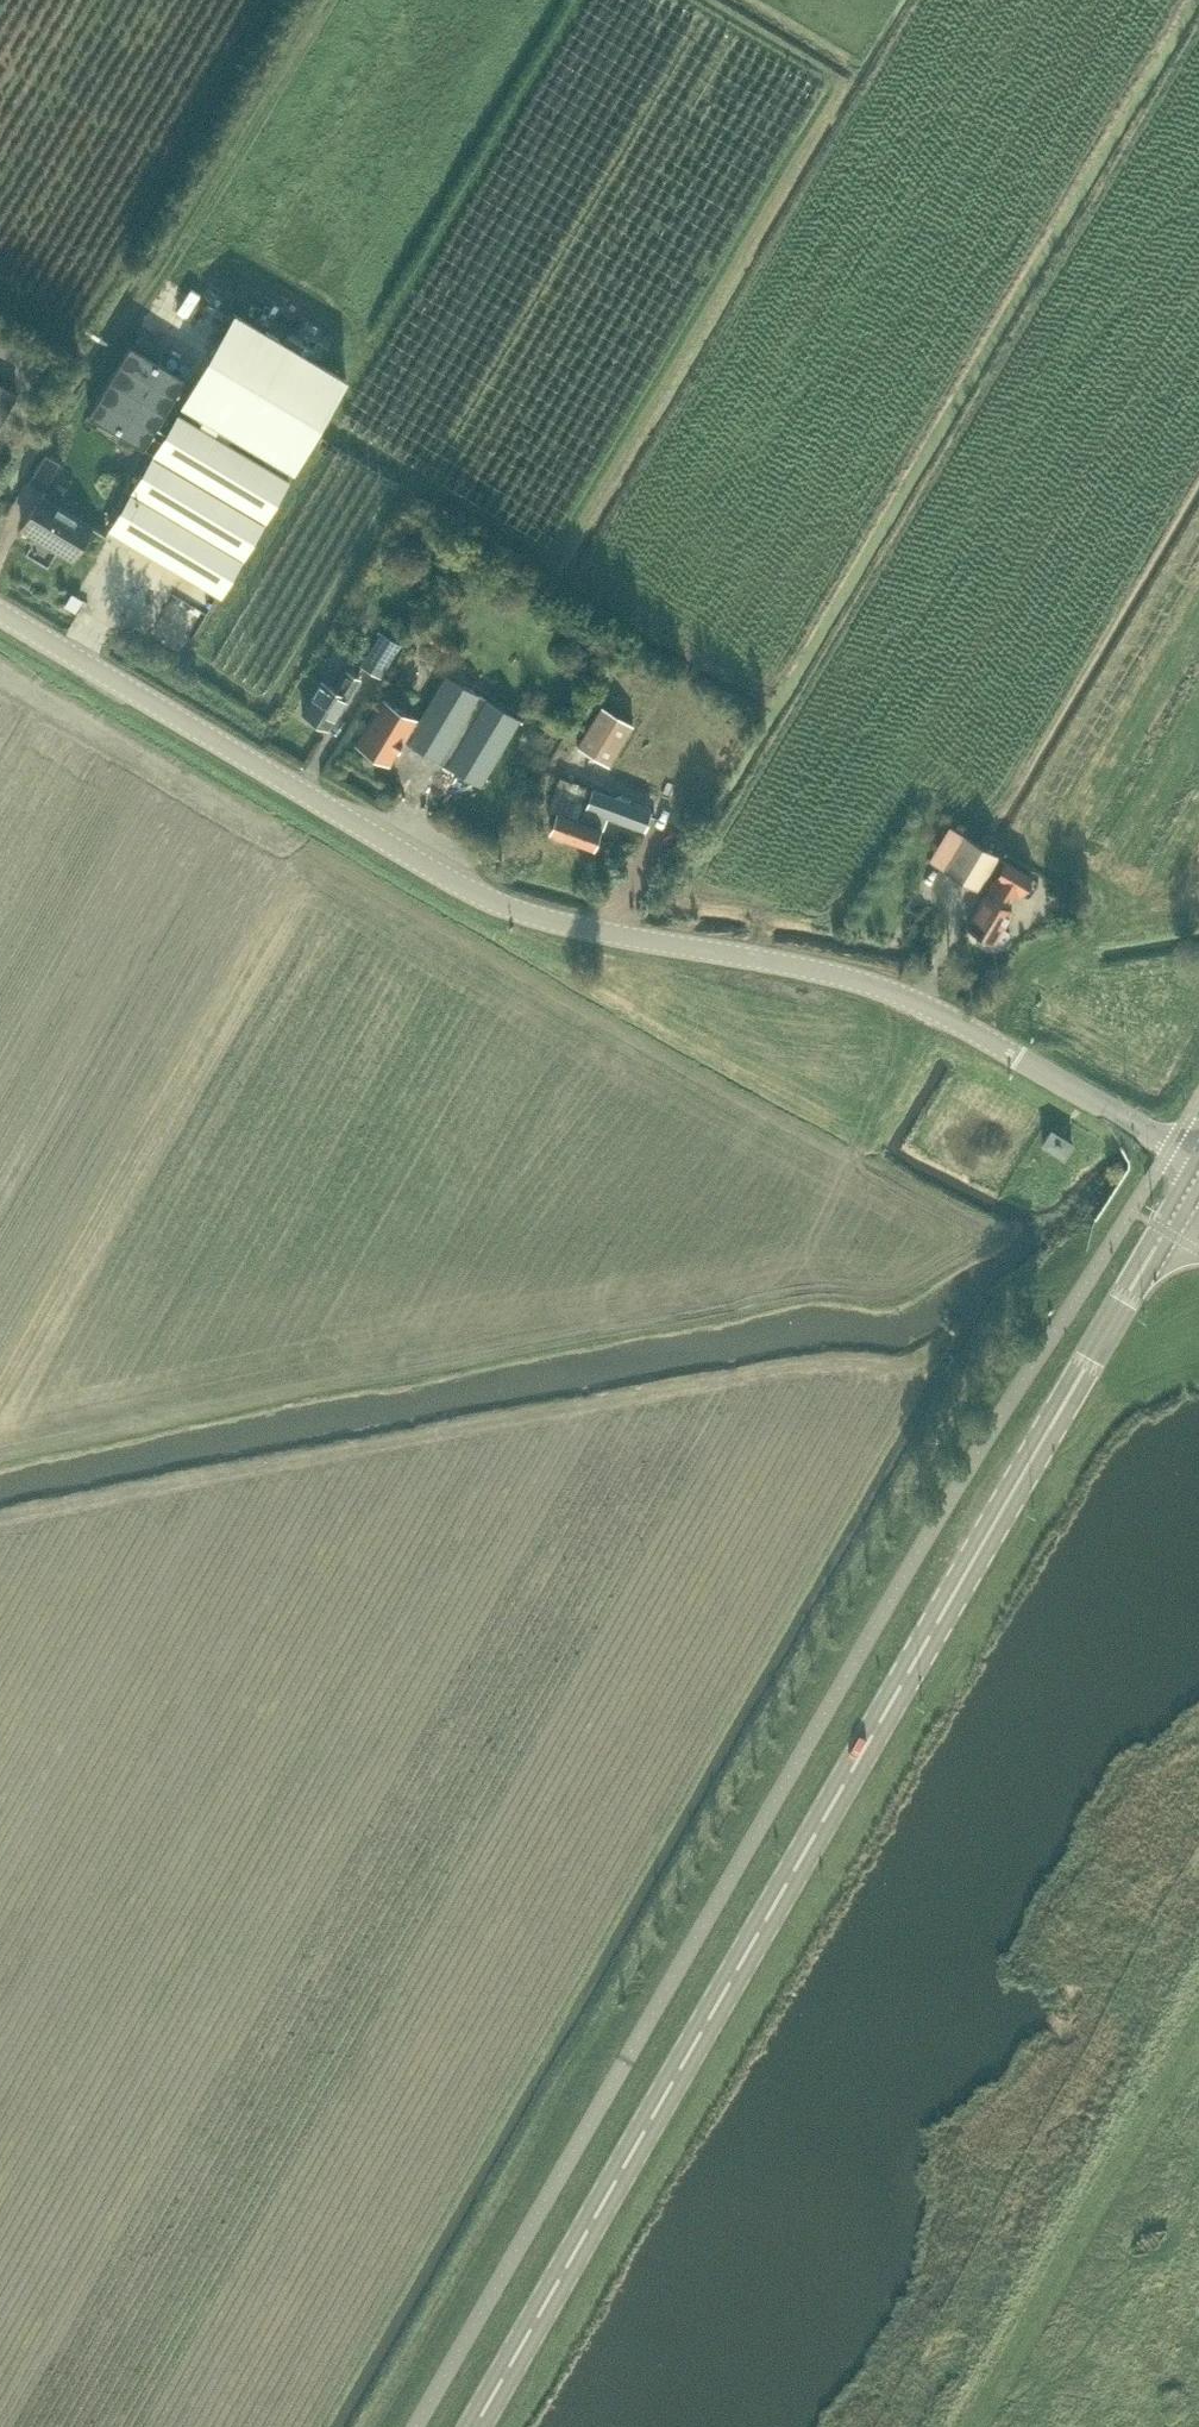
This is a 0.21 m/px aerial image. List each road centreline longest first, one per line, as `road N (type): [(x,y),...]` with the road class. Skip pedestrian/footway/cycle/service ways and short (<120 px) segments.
road 1 (primary): [(476,2426),(1172,1218)]
road 2 (unclassified): [(1198,1165),(899,994),(811,967),(579,927),(476,893),(0,611)]
road 3 (track): [(1198,2001),(967,2426)]

